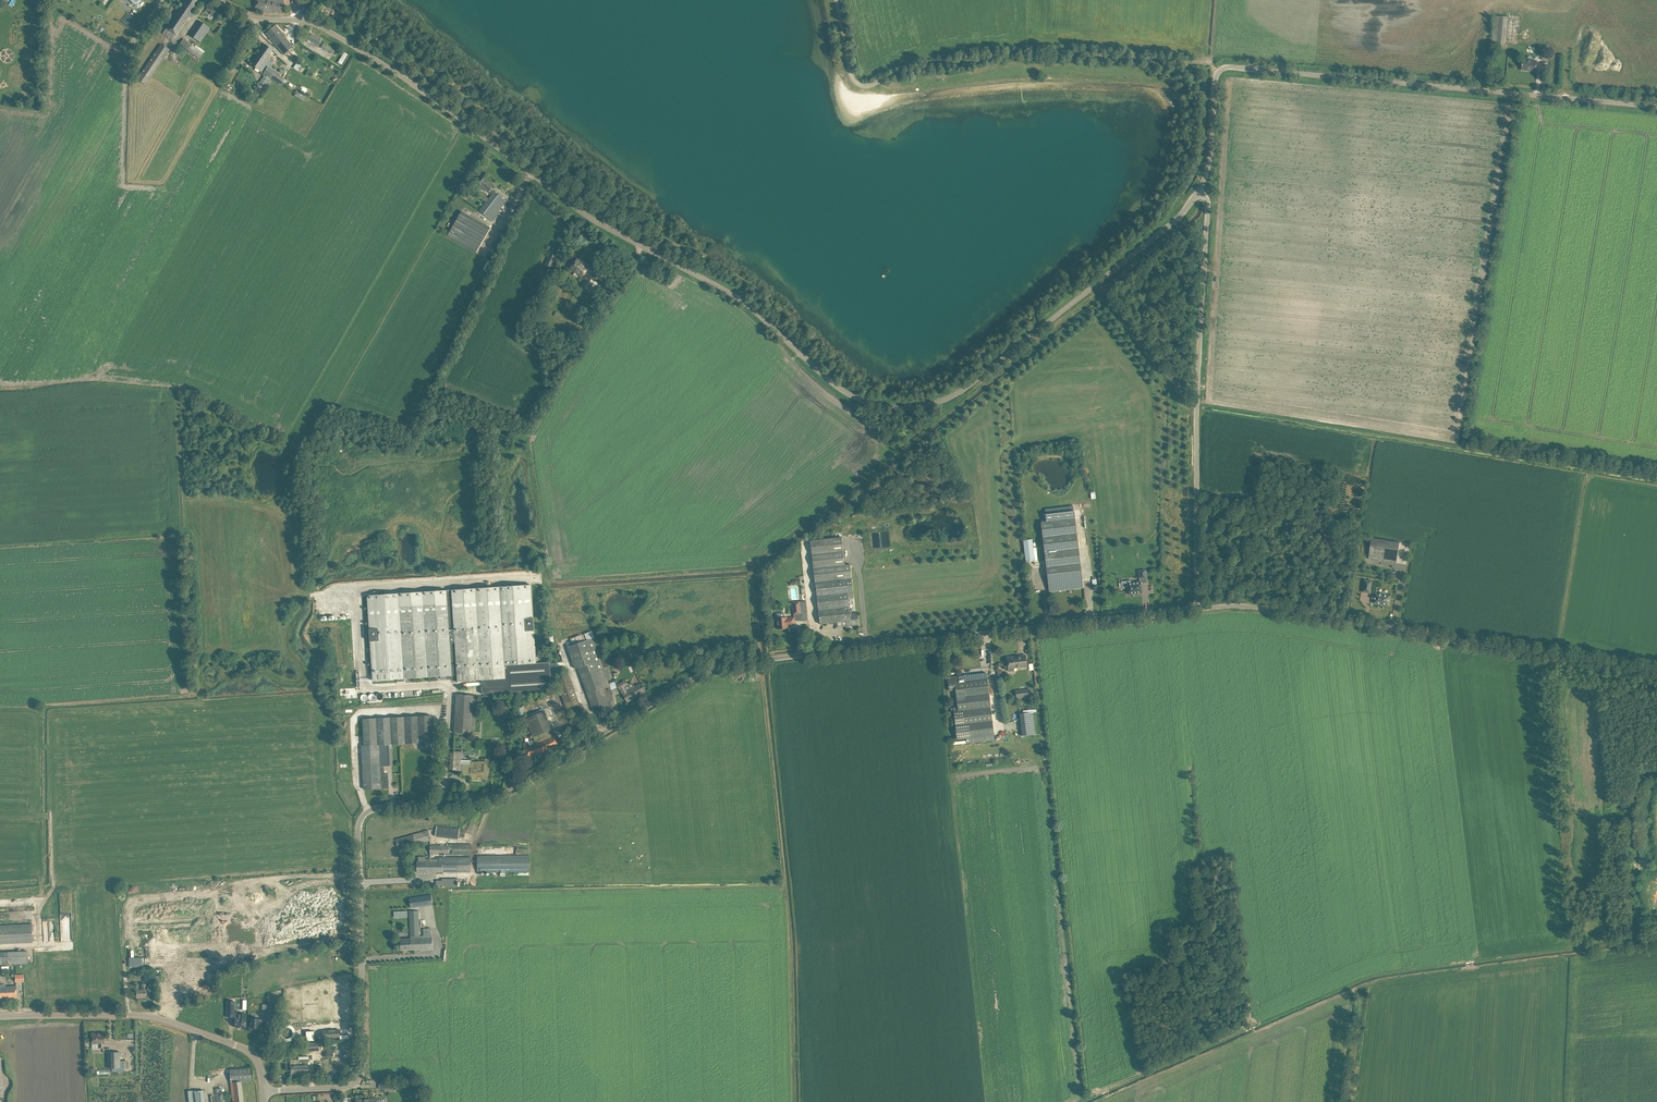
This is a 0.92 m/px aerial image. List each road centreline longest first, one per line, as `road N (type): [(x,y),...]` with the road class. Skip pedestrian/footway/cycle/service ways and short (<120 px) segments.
road 1 (unclassified): [(263,1091),(346,1087),(362,1071),(358,832),(367,812),(496,796),(725,665),(1198,608)]
road 2 (unclassified): [(1200,190),(1175,220),(961,391),(922,406),(880,406),(838,387),(737,297),(593,220),(342,38),(304,20),(255,17),(218,0)]
road 3 (unclassified): [(1656,673),(1262,608),(1198,608)]
road 4 (unclassified): [(1656,107),(1230,67)]
road 5 (unclassified): [(1198,608),(1197,403),(1208,203),(1200,190)]
road 6 (unclassified): [(0,1017),(157,1018),(248,1051),(263,1091)]
road 7 (unclassified): [(1200,190),(1216,77),(1230,67)]

